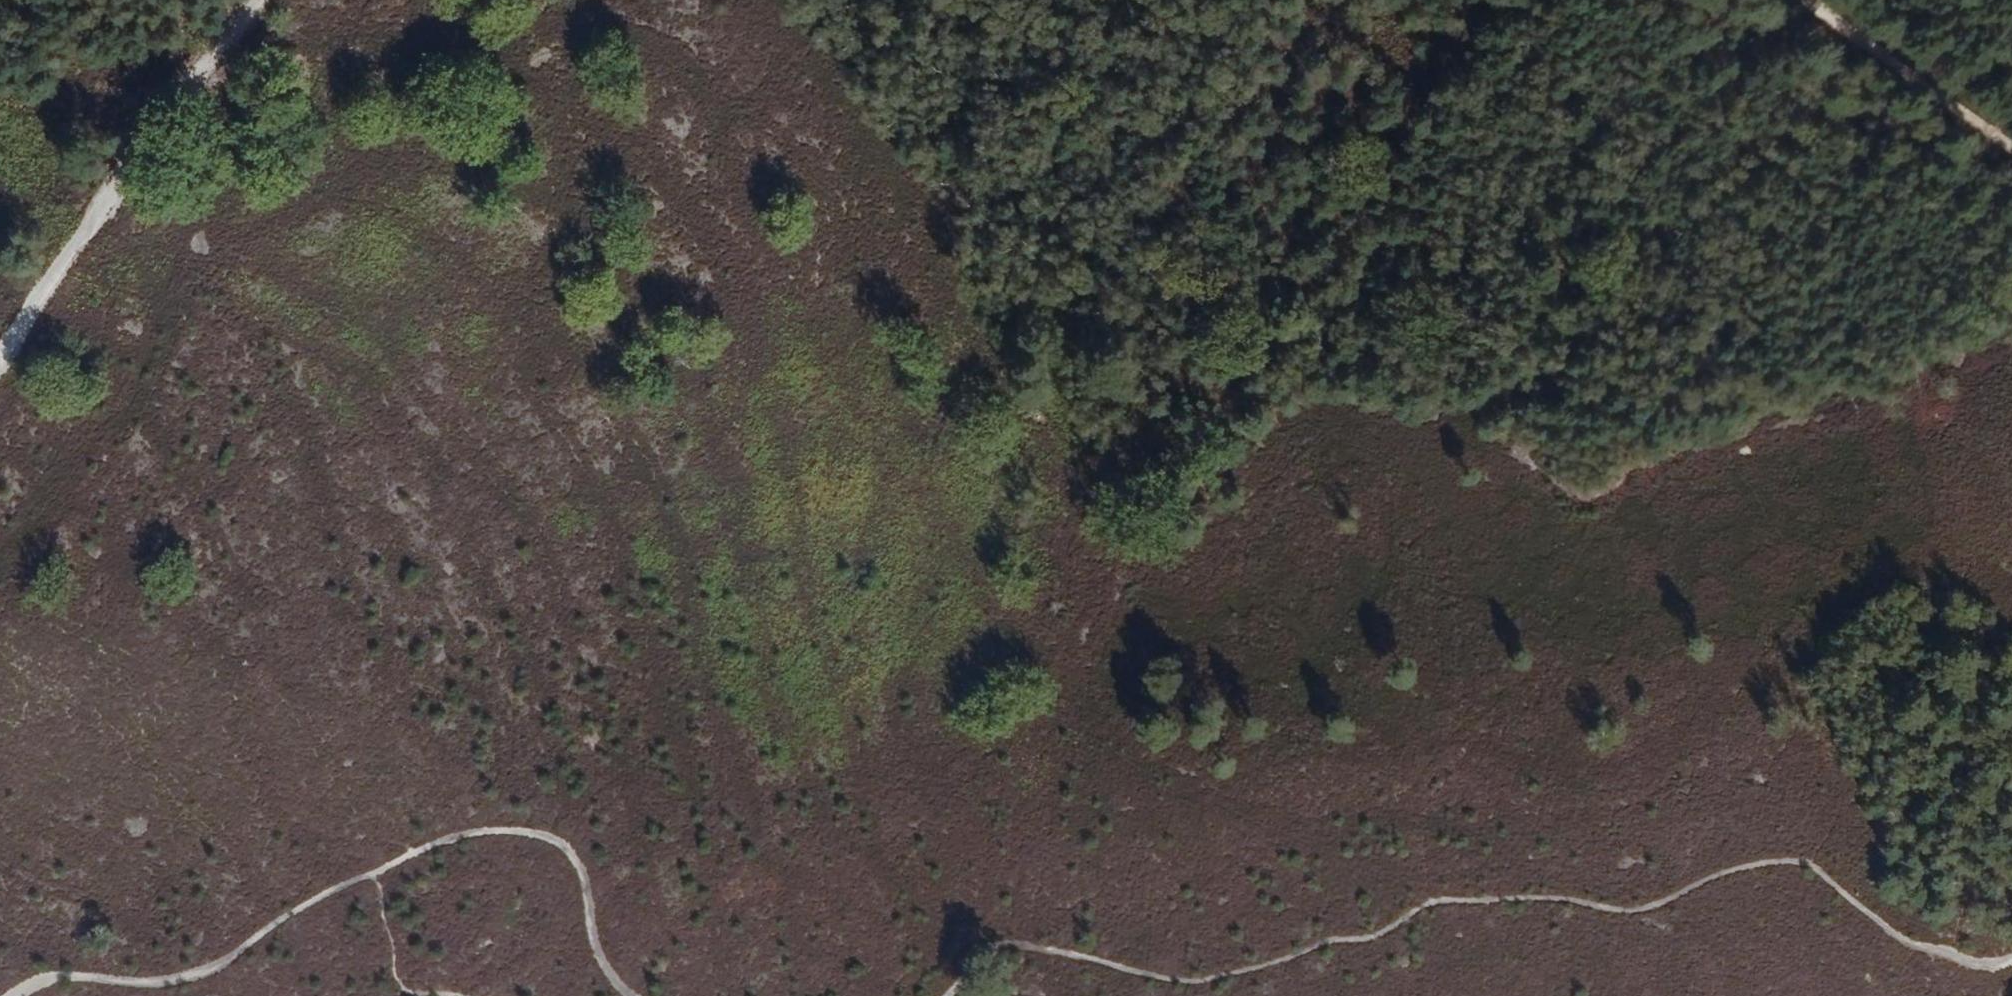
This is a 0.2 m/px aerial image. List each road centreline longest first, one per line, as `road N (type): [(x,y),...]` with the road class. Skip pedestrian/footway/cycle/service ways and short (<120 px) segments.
road 1 (track): [(0,388),(266,0)]
road 2 (track): [(2011,157),(1800,0)]

